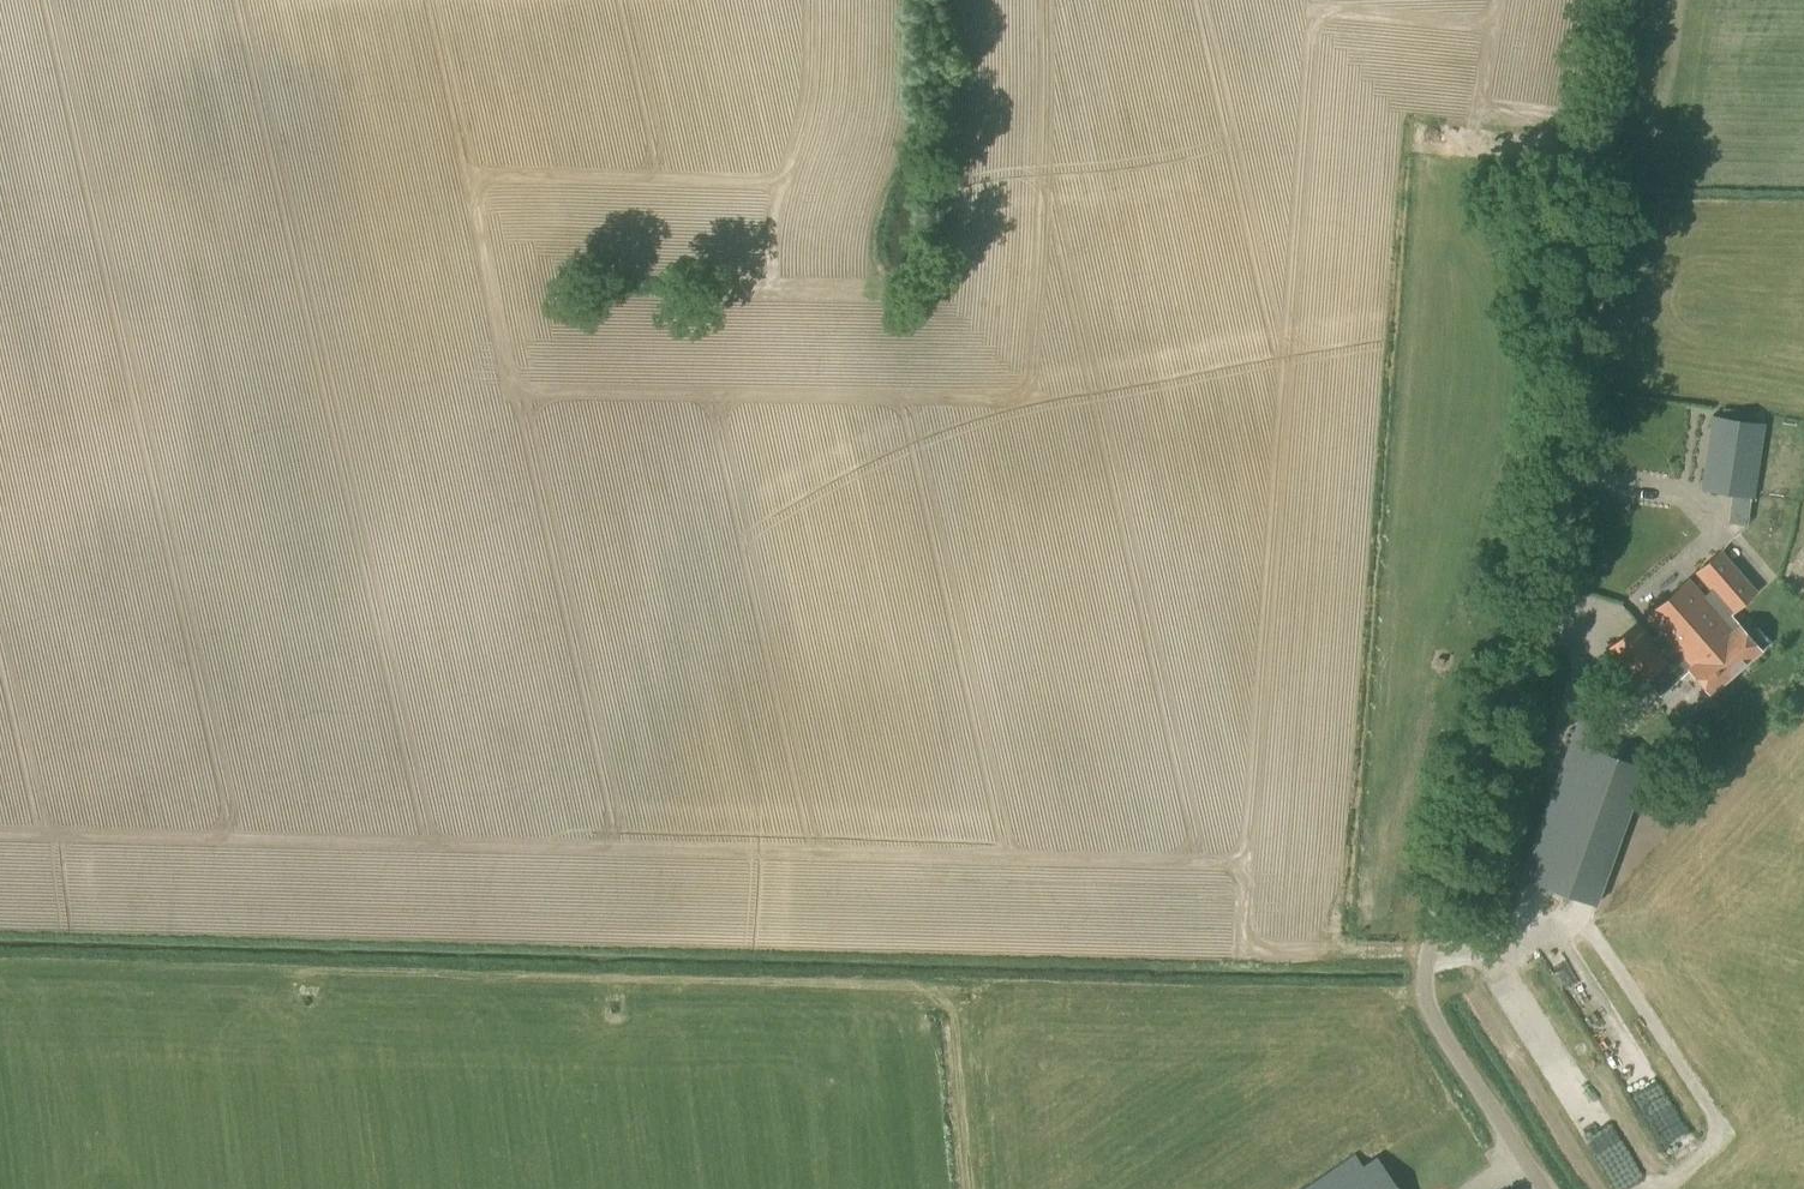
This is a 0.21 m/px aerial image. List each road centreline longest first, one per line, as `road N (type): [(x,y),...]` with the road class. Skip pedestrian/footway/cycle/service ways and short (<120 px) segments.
road 1 (unclassified): [(1545,1188),(1429,997),(1435,927),(1577,354),(1610,0)]

